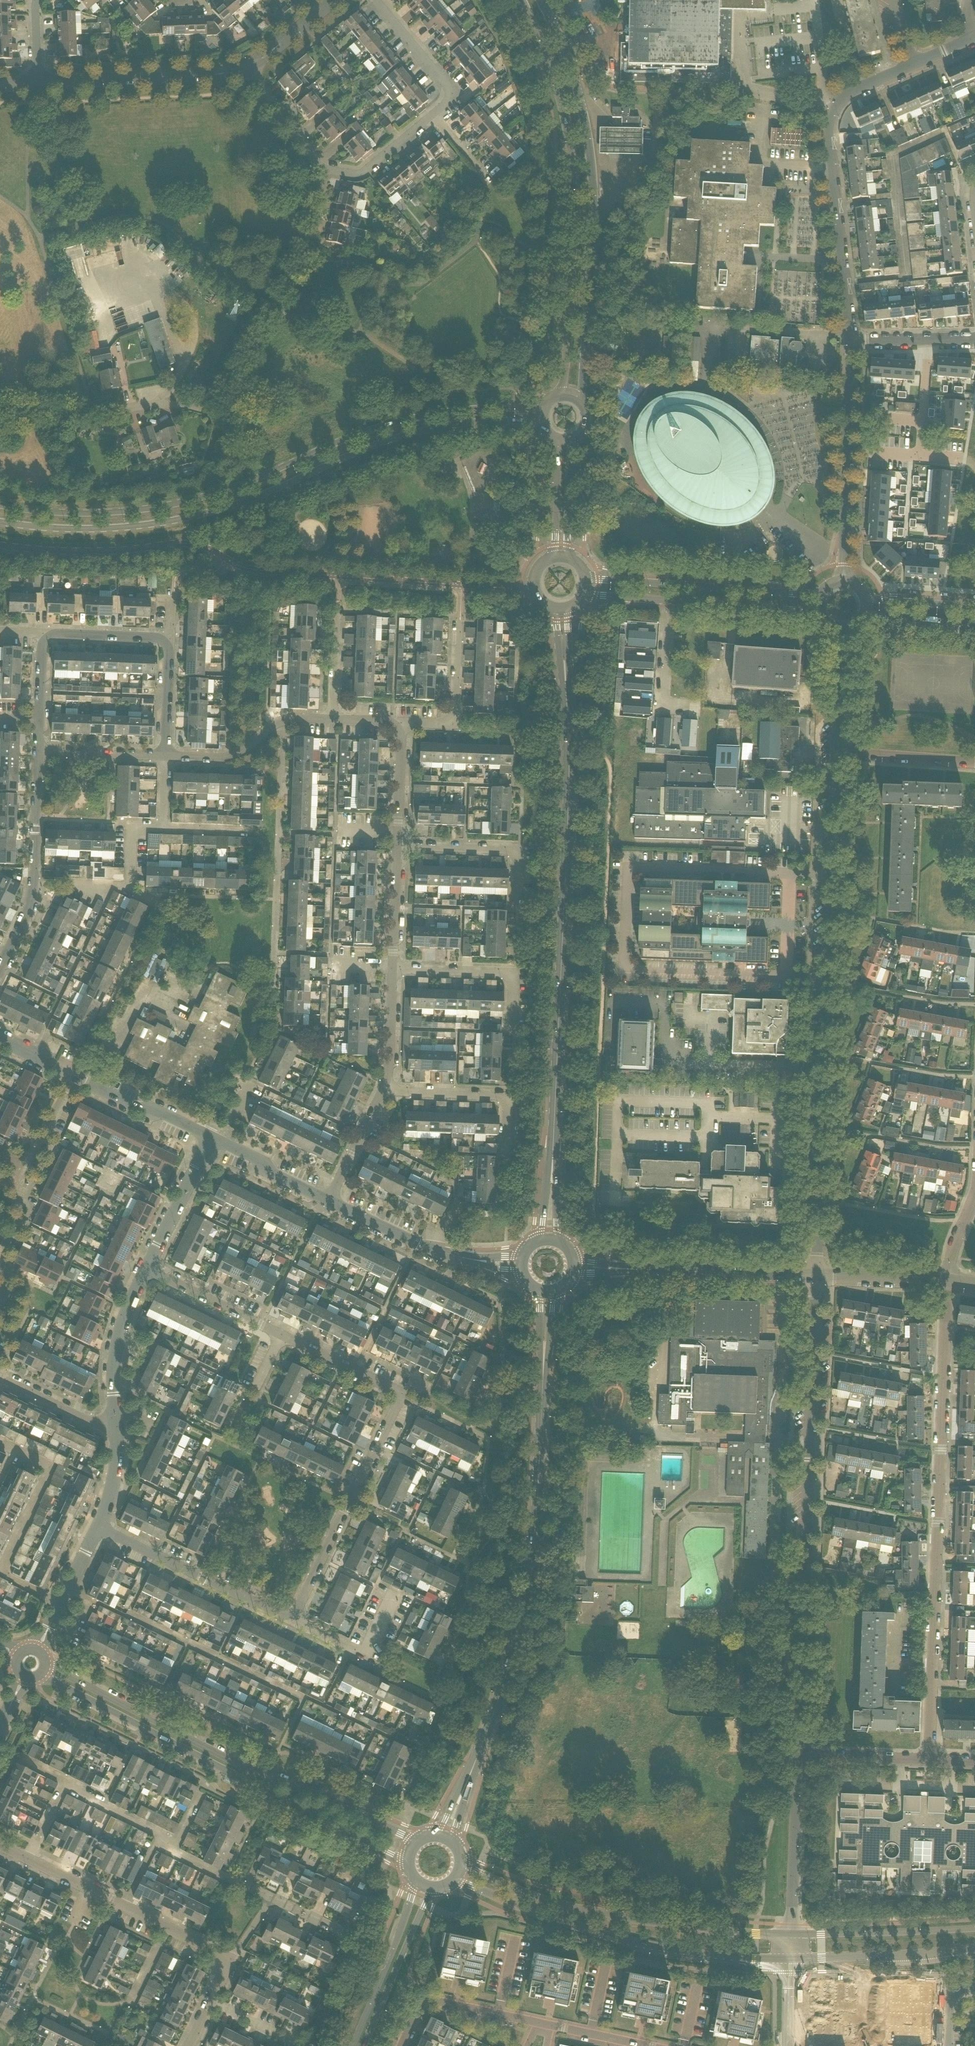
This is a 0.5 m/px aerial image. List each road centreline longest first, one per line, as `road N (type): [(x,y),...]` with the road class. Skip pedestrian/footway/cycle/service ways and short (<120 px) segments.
road 1 (tertiary): [(552,1183),(570,768),(562,608)]
road 2 (tertiary): [(544,408),(403,420),(170,504),(98,511),(0,504)]
road 3 (tertiary): [(0,522),(99,529),(173,521),(225,509),(409,434),(542,423)]
road 4 (residential): [(819,1276),(837,753)]
road 5 (residential): [(795,1756),(819,1276)]
road 6 (residential): [(929,1761),(948,1282)]
road 7 (tertiary): [(470,1775),(506,1676),(529,1572),(545,1344)]
road 8 (residential): [(40,1674),(409,1864)]
road 9 (residential): [(418,1842),(234,1763),(45,1665)]
road 10 (tertiary): [(581,398),(592,171),(580,97),(542,0)]
road 11 (tertiary): [(522,0),(552,59),(574,163),(561,394)]
road 12 (residential): [(292,1621),(400,1395),(280,1337)]
road 13 (tertiary): [(452,1881),(613,1937),(789,1959)]
road 14 (tertiary): [(789,1934),(616,1916),(534,1895),(460,1864)]
road 15 (residential): [(852,341),(830,124),(841,99),(910,67)]
road 16 (residential): [(0,1845),(231,1960)]
road 17 (residential): [(844,582),(852,341)]
road 18 (tertiary): [(821,596),(587,577)]
road 19 (residential): [(0,969),(33,900),(39,752)]
road 20 (residential): [(292,1621),(97,1526)]
road 21 (residential): [(0,411),(94,413),(165,402),(214,413)]
road 22 (tertiary): [(37,84),(219,76),(251,66)]
road 23 (residential): [(819,1276),(622,1269)]
road 24 (residential): [(464,586),(455,724),(402,723)]
road 25 (tertiary): [(789,1959),(974,1947)]
road 26 (residential): [(504,1156),(507,1096),(382,1090)]
road 27 (tertiary): [(974,1928),(789,1934)]
road 28 (residential): [(333,721),(283,720),(225,759),(166,756)]
road 29 (residential): [(789,1934),(795,1756)]
road 30 (tertiary): [(416,1880),(351,2045)]
road 31 (tertiary): [(363,2045),(434,1888)]
road 32 (residential): [(116,1434),(113,1362),(147,1268)]
road 33 (residential): [(0,1572),(50,1467),(0,1443)]
road 34 (residential): [(974,464),(922,455),(928,340)]
road 35 (residential): [(401,2045),(423,1999),(537,2023)]
road 36 (residential): [(60,884),(129,887),(132,827),(164,828)]
road 37 (residential): [(231,1960),(273,1899),(350,1936)]
road 38 (residential): [(397,1592),(365,1657),(292,1621)]
road 39 (tertiary): [(669,601),(820,614)]
road 40 (residential): [(210,1136),(71,1077)]
road 41 (residential): [(280,1337),(147,1268)]
road 42 (residential): [(147,1268),(210,1136)]
road 43 (residential): [(333,721),(340,576)]
road 44 (residential): [(434,115),(446,96),(443,85),(376,0)]
road 45 (residential): [(974,763),(837,753)]
road 46 (residential): [(0,1260),(20,1219),(16,1190),(43,1134)]
road 47 (residential): [(453,1256),(328,1200)]
road 48 (residential): [(328,1200),(210,1136)]
road 49 (residential): [(929,1761),(795,1756)]
road 50 (residential): [(669,601),(662,706),(687,708)]
road 51 (residential): [(325,168),(364,172),(434,115)]
road 52 (residential): [(948,1282),(819,1276)]
road 53 (residential): [(166,756),(39,752)]
road 54 (residential): [(116,1434),(2,1378)]
road 55 (residential): [(44,634),(170,638)]
road 56 (residential): [(251,66),(325,168)]
road 57 (residential): [(397,846),(402,723)]
road 58 (residential): [(837,753),(842,630)]
road 59 (residential): [(520,850),(397,846)]
road 60 (residential): [(328,1200),(382,1090)]
road 61 (residential): [(382,1090),(392,968)]
road 62 (residential): [(392,968),(397,846)]
road 63 (residential): [(513,973),(392,968)]

